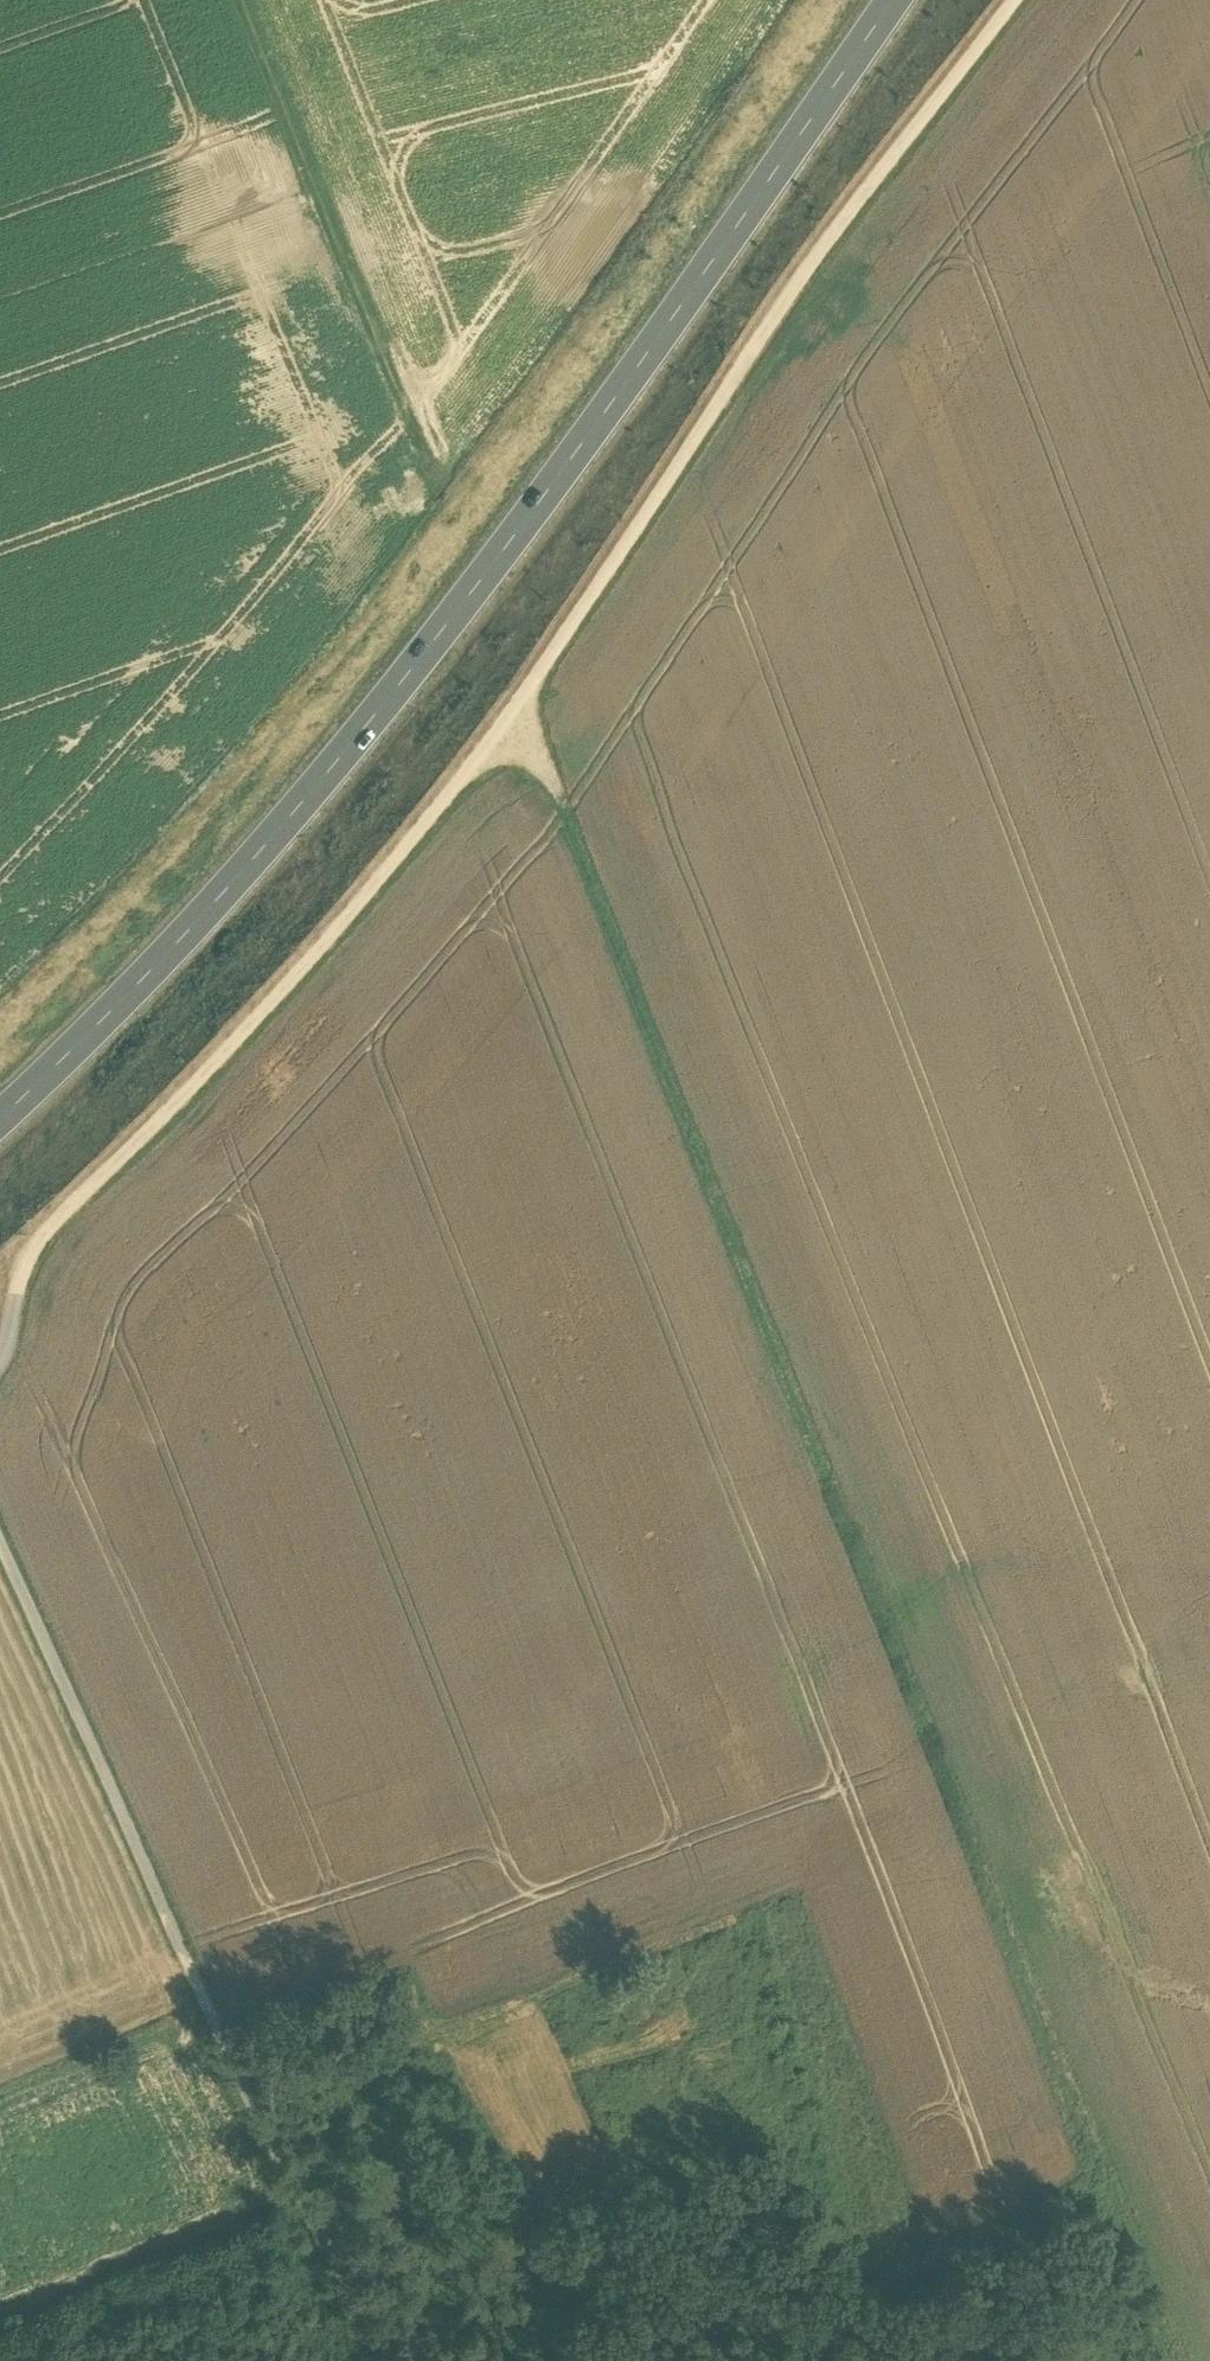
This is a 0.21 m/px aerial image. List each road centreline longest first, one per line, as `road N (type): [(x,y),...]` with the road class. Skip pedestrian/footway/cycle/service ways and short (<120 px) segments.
road 1 (track): [(1200,2360),(543,735)]
road 2 (track): [(989,0),(493,705),(106,1164),(0,1275)]
road 3 (primary): [(0,1119),(100,1029),(389,697),(598,427),(893,0)]
road 4 (track): [(399,2360),(225,2021),(0,1524)]
road 5 (track): [(426,459),(243,0)]

